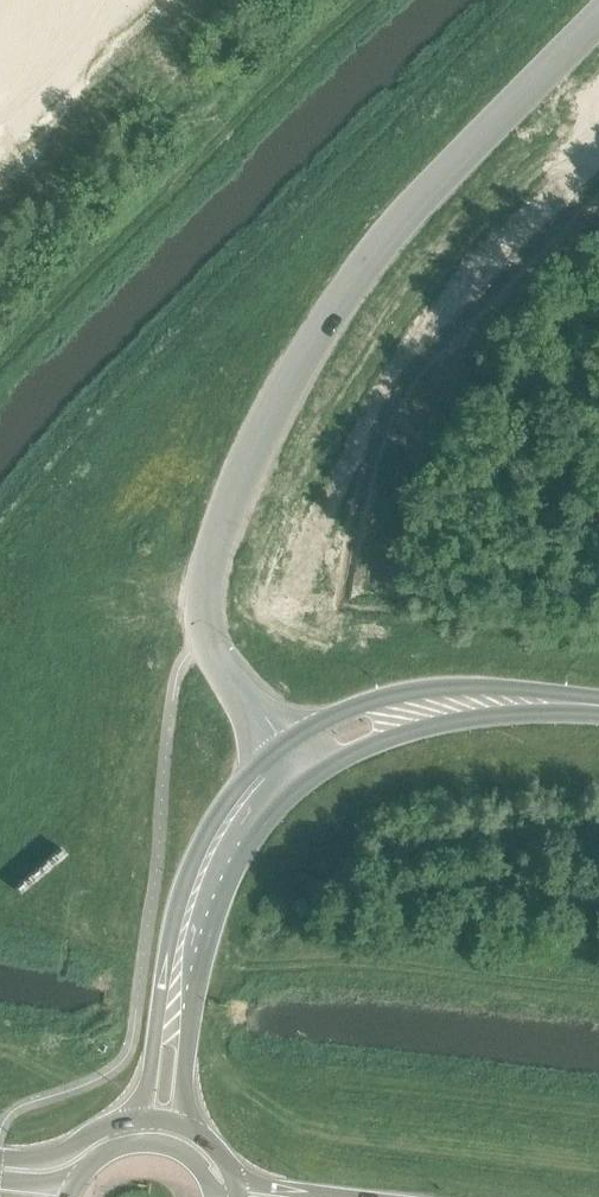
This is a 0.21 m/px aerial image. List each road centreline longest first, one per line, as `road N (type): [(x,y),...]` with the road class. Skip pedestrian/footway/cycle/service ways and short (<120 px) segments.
road 1 (unclassified): [(284,743),(207,636),(200,610),(205,566),(254,439),(312,329),(382,230),(598,5)]
road 2 (unclassified): [(283,629),(341,464),(383,372),(436,294),(598,120)]
road 3 (secondary): [(284,743),(226,804),(185,880),(134,1119)]
road 4 (secondary): [(192,1129),(182,1097),(187,1047),(222,900),(261,828),(311,779)]
road 5 (secondary): [(425,713),(518,702),(598,706)]
road 6 (secondary): [(425,713),(359,705),(284,743)]
road 7 (primary): [(134,1119),(49,1157),(0,1158)]
road 8 (secondary): [(311,779),(425,713)]

